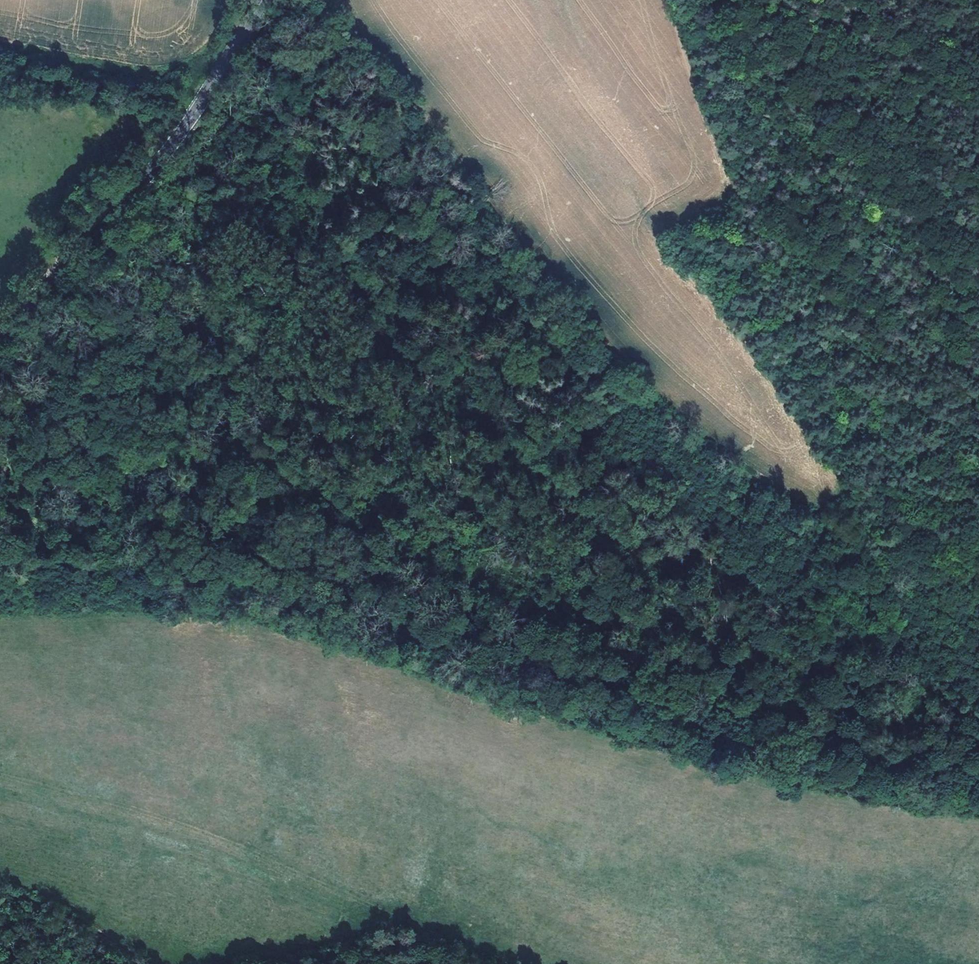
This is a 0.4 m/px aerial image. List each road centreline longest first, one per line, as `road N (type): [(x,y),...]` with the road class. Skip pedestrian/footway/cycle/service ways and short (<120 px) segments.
road 1 (tertiary): [(262,0),(172,145),(0,336)]
road 2 (track): [(978,295),(891,229),(779,75),(740,0)]
road 3 (track): [(0,887),(105,937),(143,963)]

